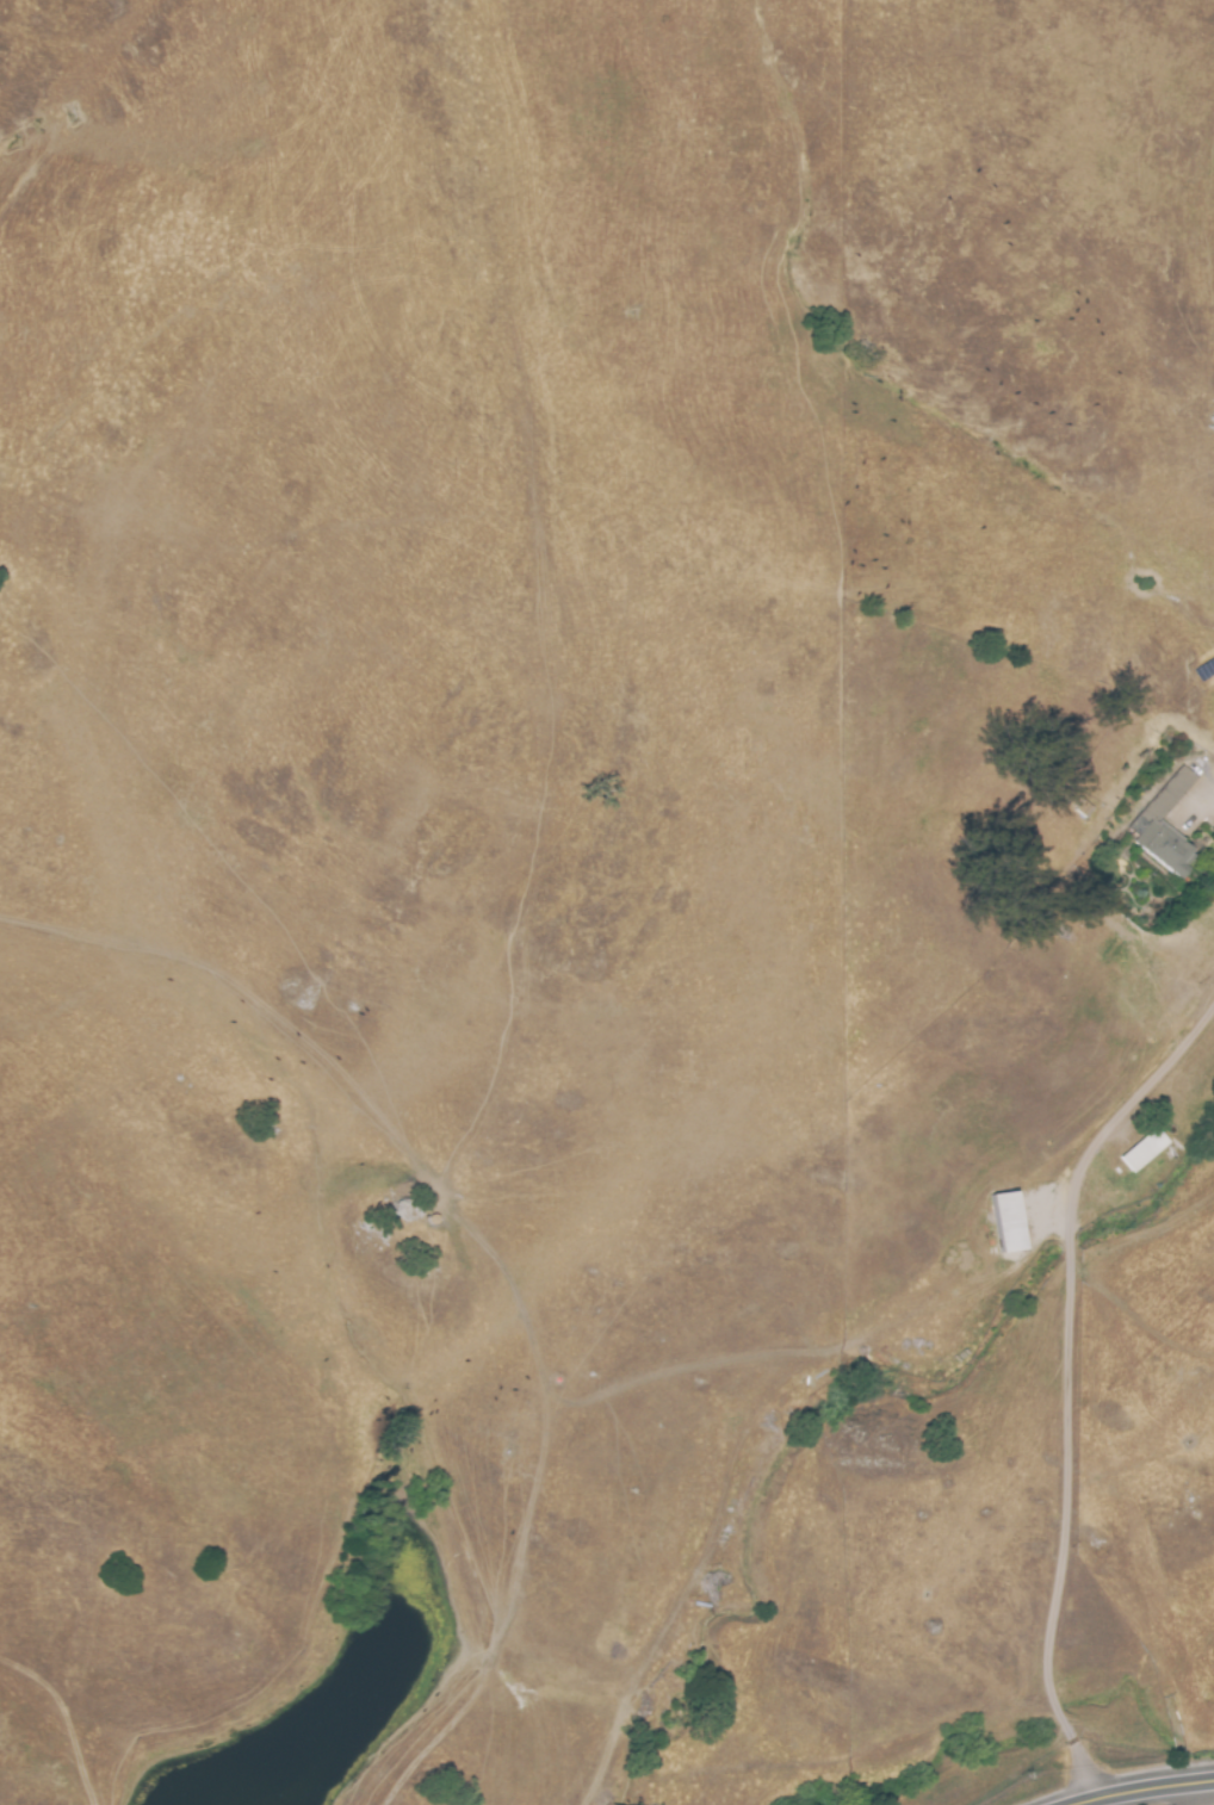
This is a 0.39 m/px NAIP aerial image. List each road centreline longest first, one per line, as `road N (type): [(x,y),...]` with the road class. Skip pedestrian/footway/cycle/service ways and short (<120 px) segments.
road 1 (tertiary): [(1213,1778),(1073,1804)]

